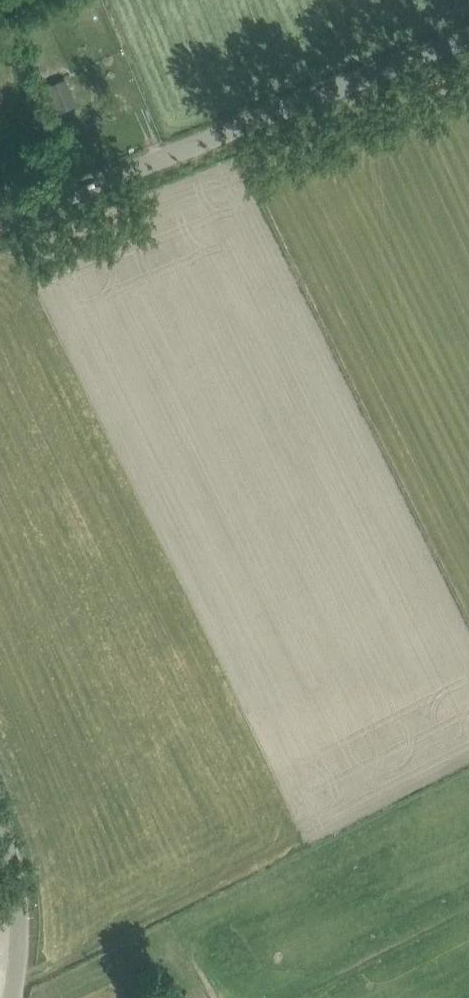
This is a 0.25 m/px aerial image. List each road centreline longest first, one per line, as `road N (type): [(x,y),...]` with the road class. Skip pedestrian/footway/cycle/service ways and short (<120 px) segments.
road 1 (unclassified): [(0,226),(468,41)]
road 2 (unclassified): [(11,997),(19,922),(0,823)]

